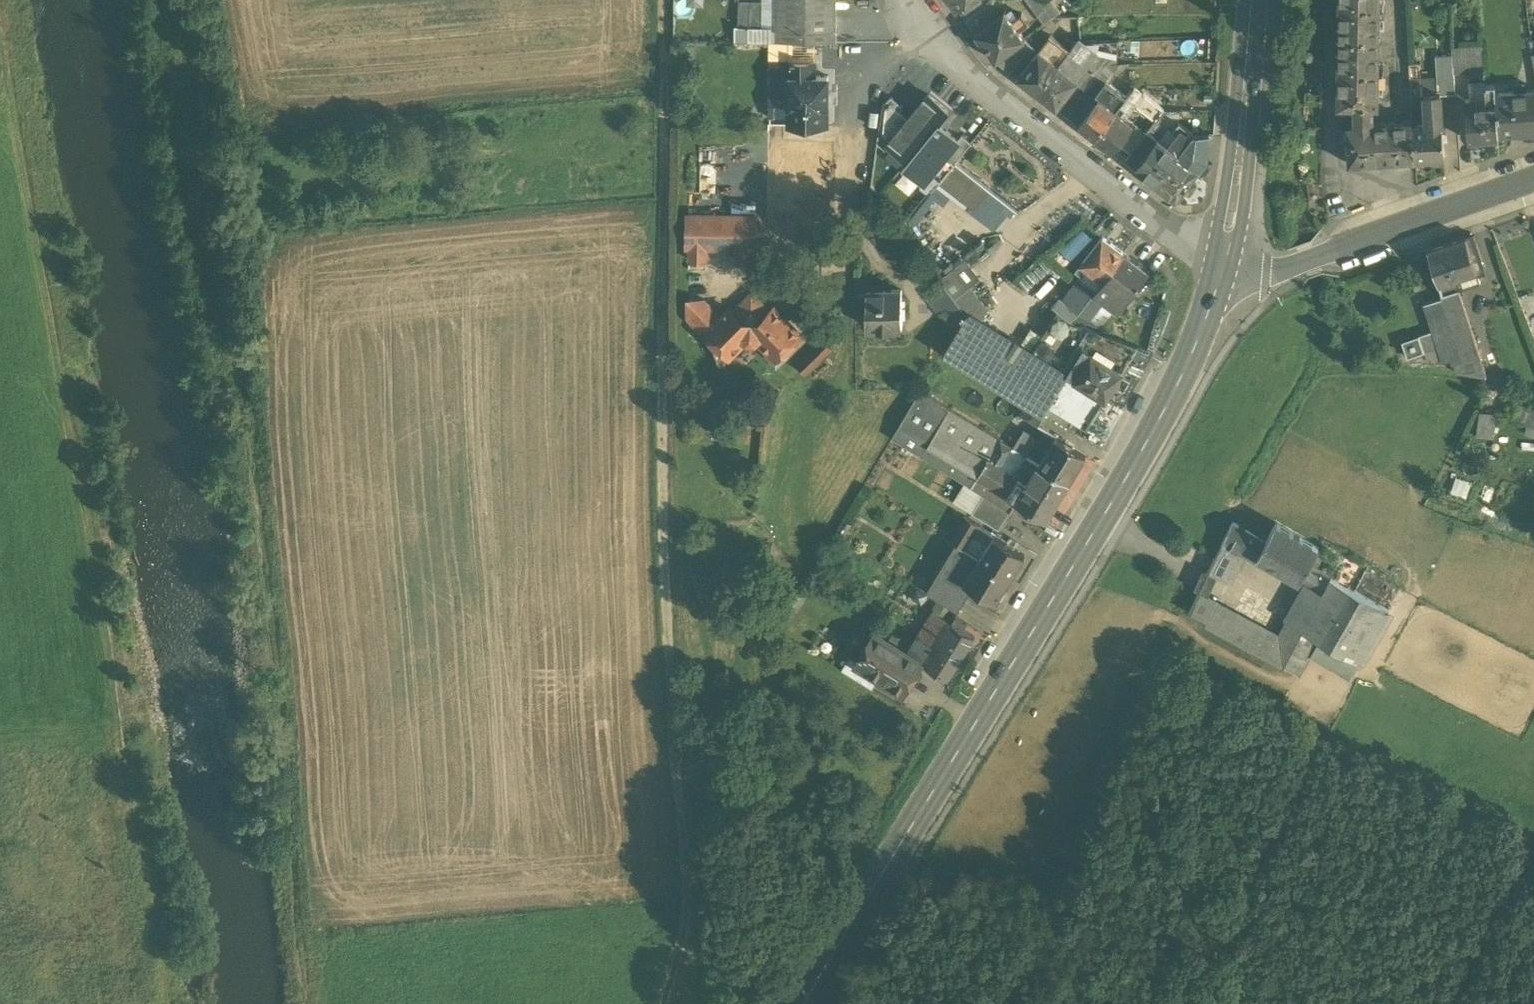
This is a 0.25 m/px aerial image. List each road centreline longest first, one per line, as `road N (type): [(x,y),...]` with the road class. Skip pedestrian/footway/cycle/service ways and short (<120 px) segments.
road 1 (track): [(317,1003),(282,634),(182,0)]
road 2 (track): [(668,0),(665,599),(691,920),(663,1003)]
road 3 (track): [(0,17),(117,672),(165,1003)]
road 4 (primary): [(804,1003),(1110,517),(1177,398),(1221,280)]
road 5 (residential): [(1221,280),(1001,105),(910,0)]
road 6 (tertiary): [(1533,176),(1274,270),(1221,280)]
road 7 (primary): [(1221,280),(1246,128),(1254,0)]

